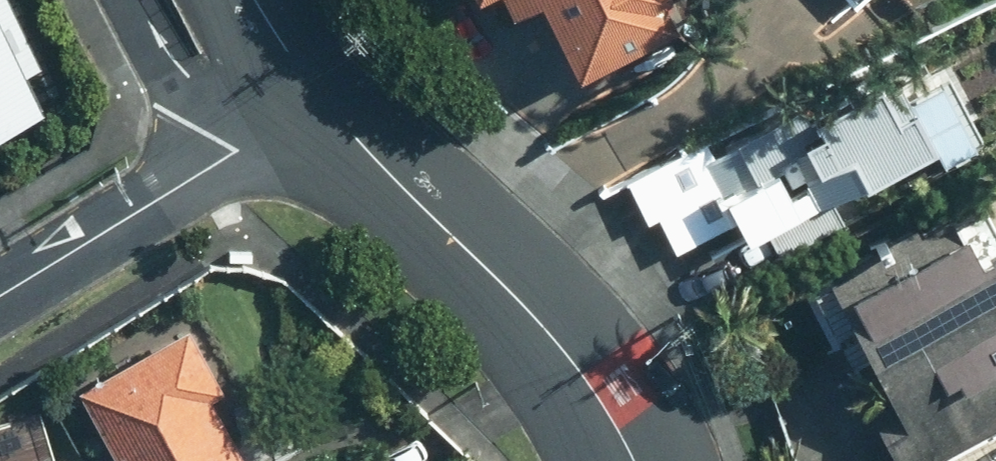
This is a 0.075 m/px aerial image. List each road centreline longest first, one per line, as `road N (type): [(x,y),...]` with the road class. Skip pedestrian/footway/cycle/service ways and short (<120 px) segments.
road 1 (tertiary): [(633,460),(576,365),(320,103)]
road 2 (residential): [(0,298),(320,103)]
road 3 (tertiary): [(320,103),(255,0)]

